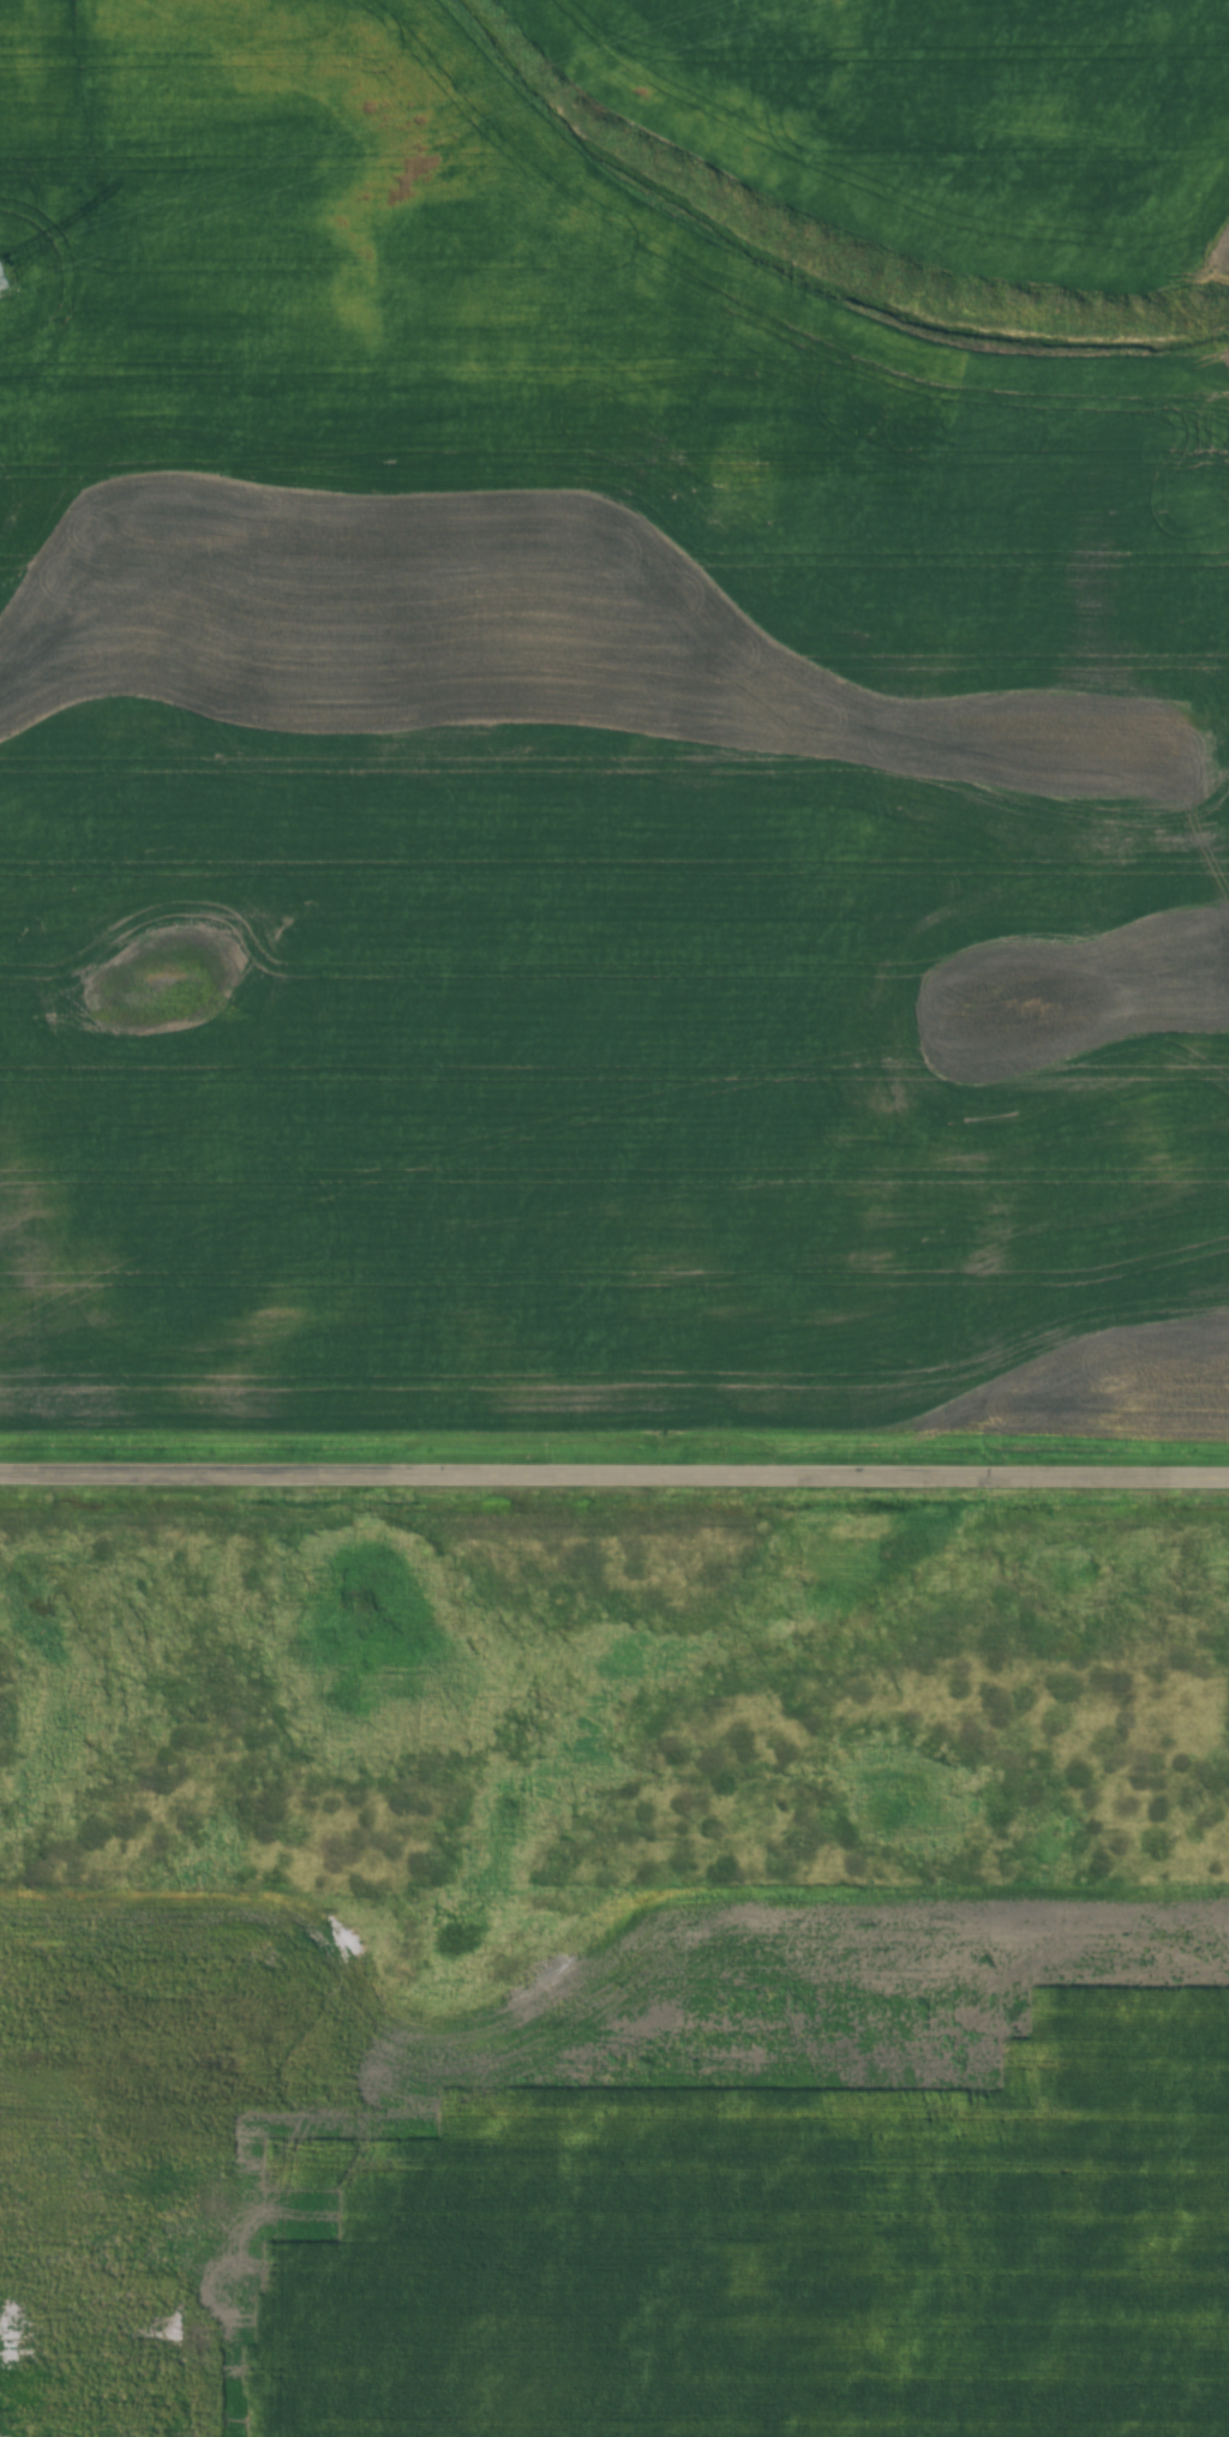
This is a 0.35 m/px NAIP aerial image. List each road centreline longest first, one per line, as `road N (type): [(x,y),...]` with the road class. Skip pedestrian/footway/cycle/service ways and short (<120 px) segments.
road 1 (tertiary): [(1228,1476),(0,1472)]

